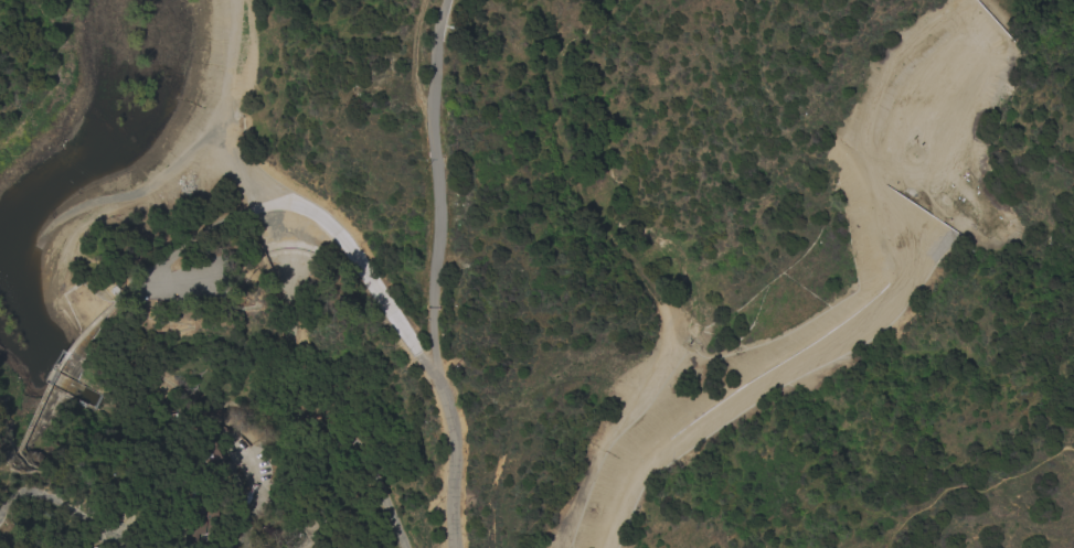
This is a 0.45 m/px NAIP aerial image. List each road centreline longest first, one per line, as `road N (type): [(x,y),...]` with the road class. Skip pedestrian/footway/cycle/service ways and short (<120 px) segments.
road 1 (track): [(611,547),(653,463),(893,301),(908,280),(907,247),(861,166),(859,119),(894,64),(959,2)]
road 2 (track): [(434,376),(338,233),(309,207),(253,209),(180,246),(149,288)]
road 3 (track): [(434,376),(440,209),(430,120),(447,0)]
road 4 (track): [(453,547),(455,438),(434,376)]
road 5 (residential): [(0,514),(12,497),(33,493),(115,547)]
road 6 (residential): [(249,547),(259,514),(248,459),(221,427)]

